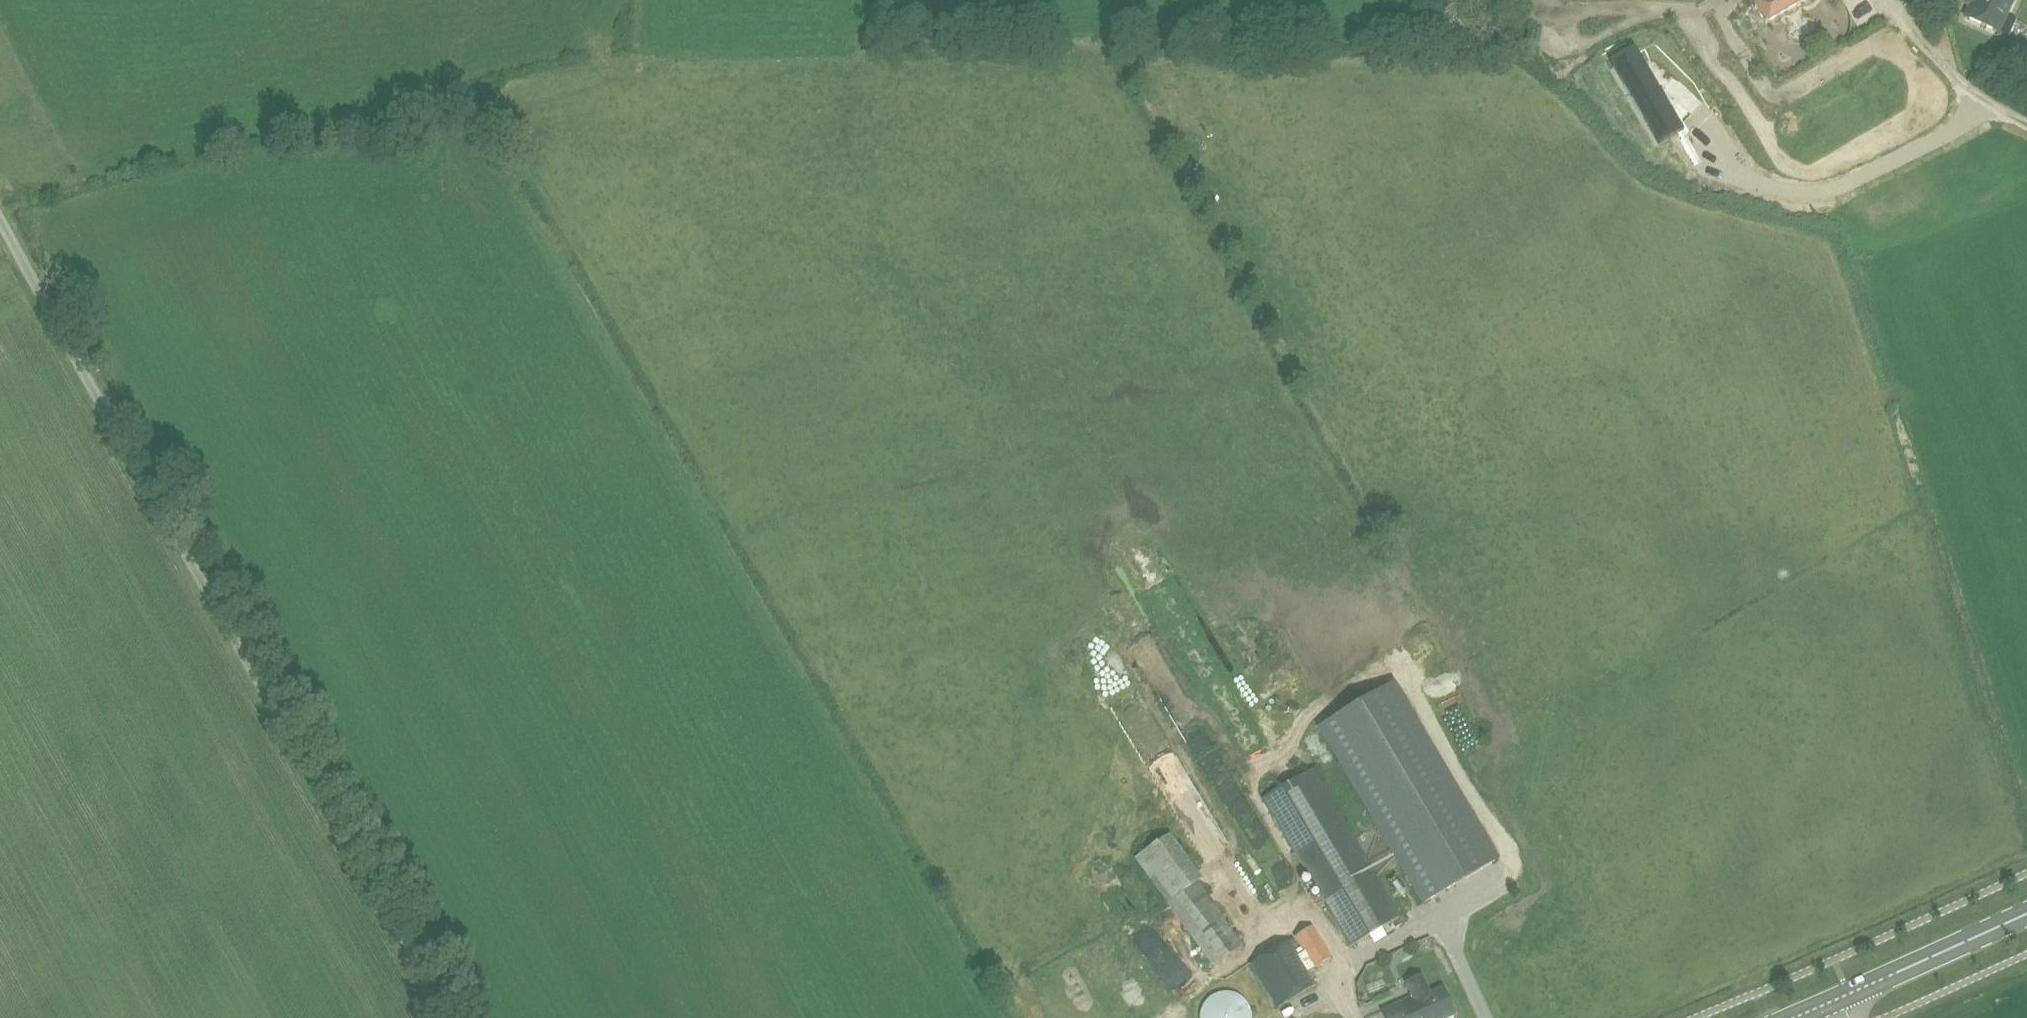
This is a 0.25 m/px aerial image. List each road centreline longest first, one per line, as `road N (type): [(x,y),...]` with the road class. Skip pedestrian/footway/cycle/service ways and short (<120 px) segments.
road 1 (secondary): [(1793,1017),(2026,915)]

